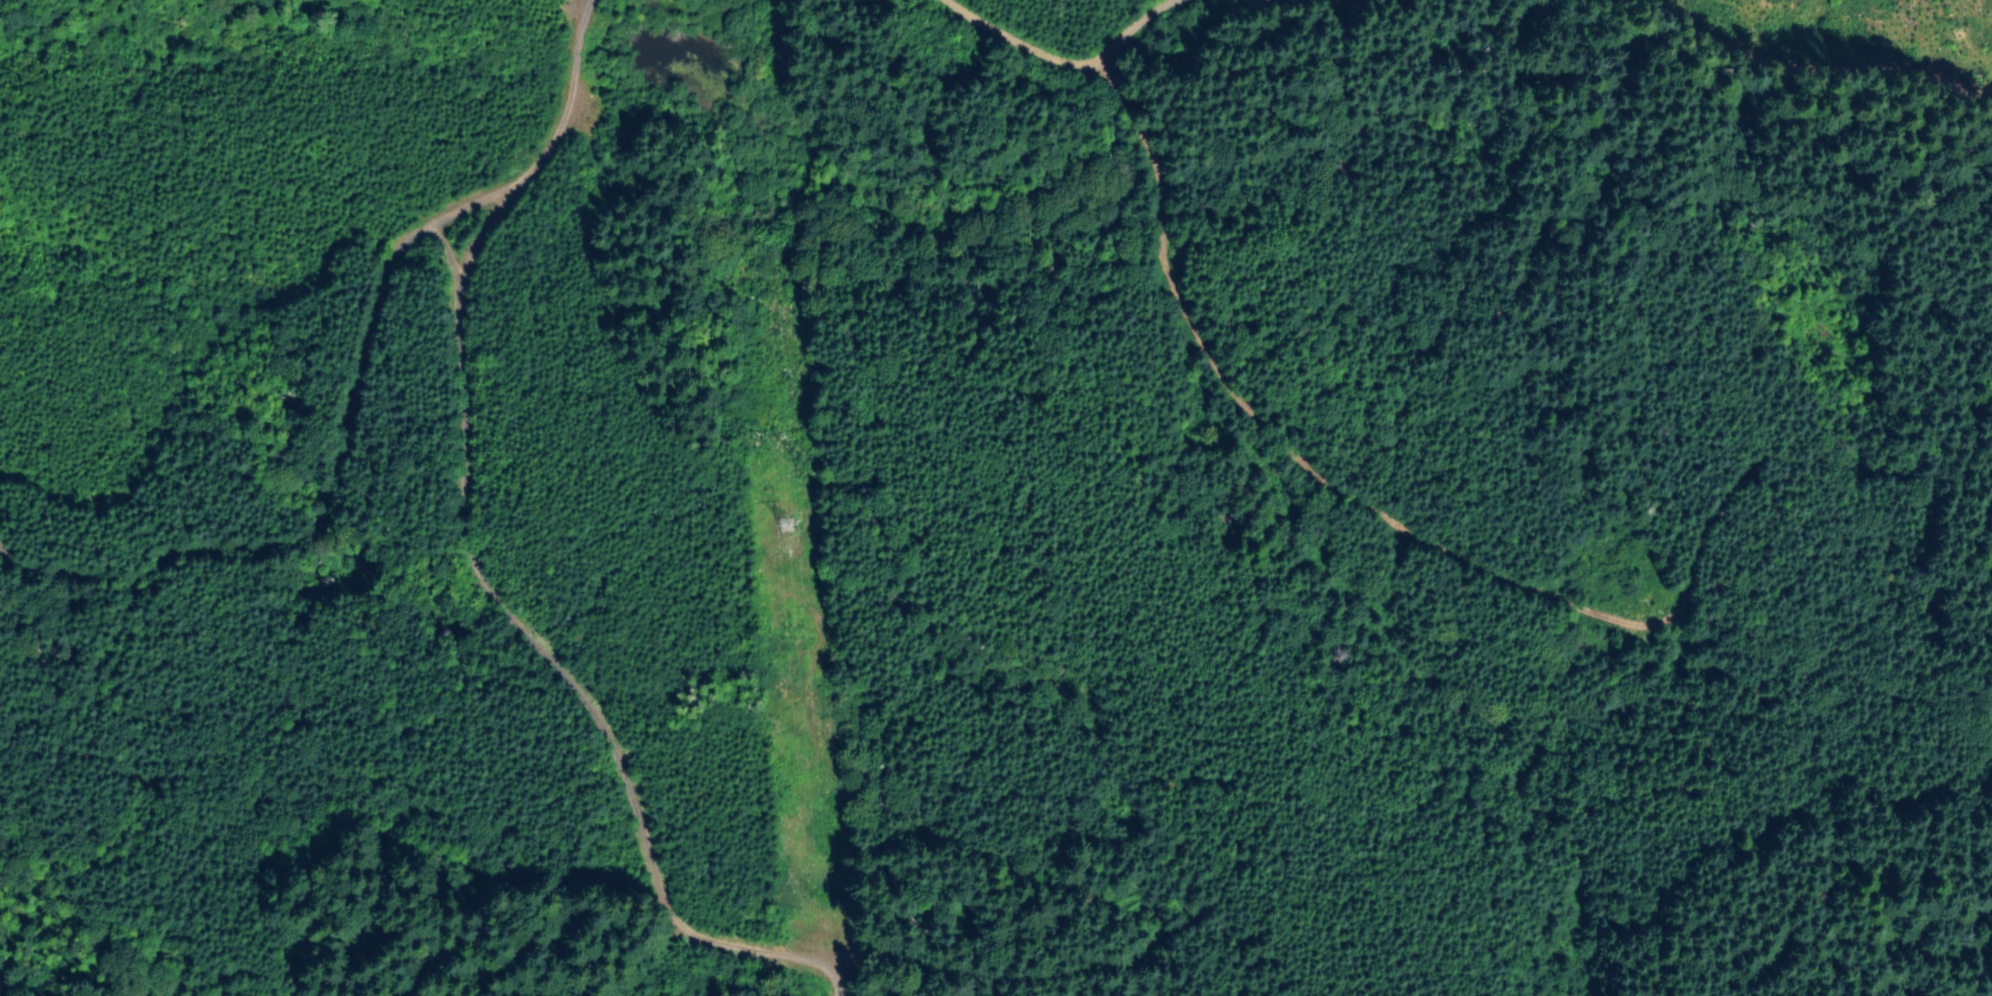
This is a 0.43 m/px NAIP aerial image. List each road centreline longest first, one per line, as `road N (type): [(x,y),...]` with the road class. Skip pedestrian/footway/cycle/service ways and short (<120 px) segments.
road 1 (residential): [(1991,111),(1894,100),(1722,46),(1631,0)]

